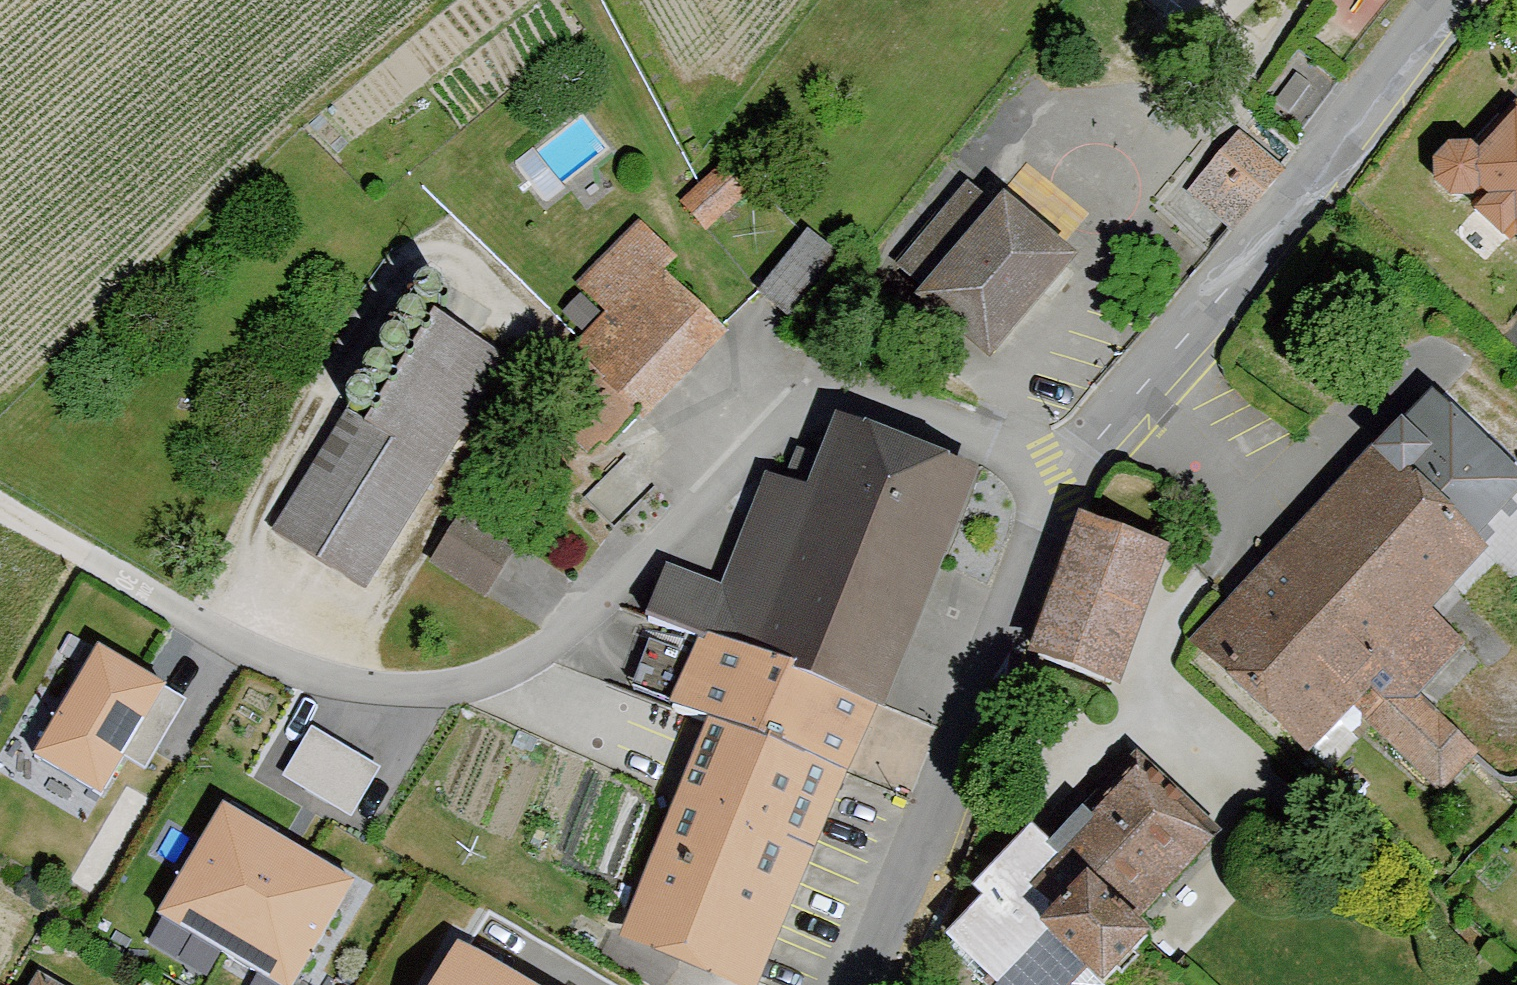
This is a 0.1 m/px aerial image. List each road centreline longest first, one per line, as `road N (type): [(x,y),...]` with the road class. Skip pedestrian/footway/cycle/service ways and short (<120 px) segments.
road 1 (tertiary): [(1444,0),(1321,169),(1063,488),(857,984)]

